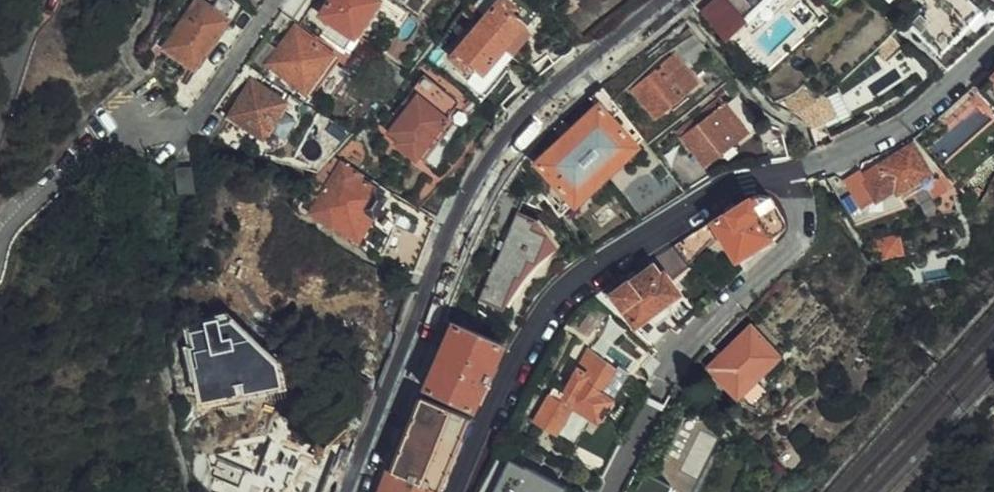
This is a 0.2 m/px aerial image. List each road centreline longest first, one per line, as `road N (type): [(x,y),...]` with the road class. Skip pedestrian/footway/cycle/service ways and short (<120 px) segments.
road 1 (residential): [(993,33),(939,91),(856,145),(790,169),(743,175),(585,273),(534,323),(455,491)]
road 2 (primary): [(681,0),(553,97),(508,142),(439,284),(358,491)]
road 3 (residential): [(0,250),(77,170),(197,94),(263,0)]
road 4 (residential): [(39,0),(0,117)]

